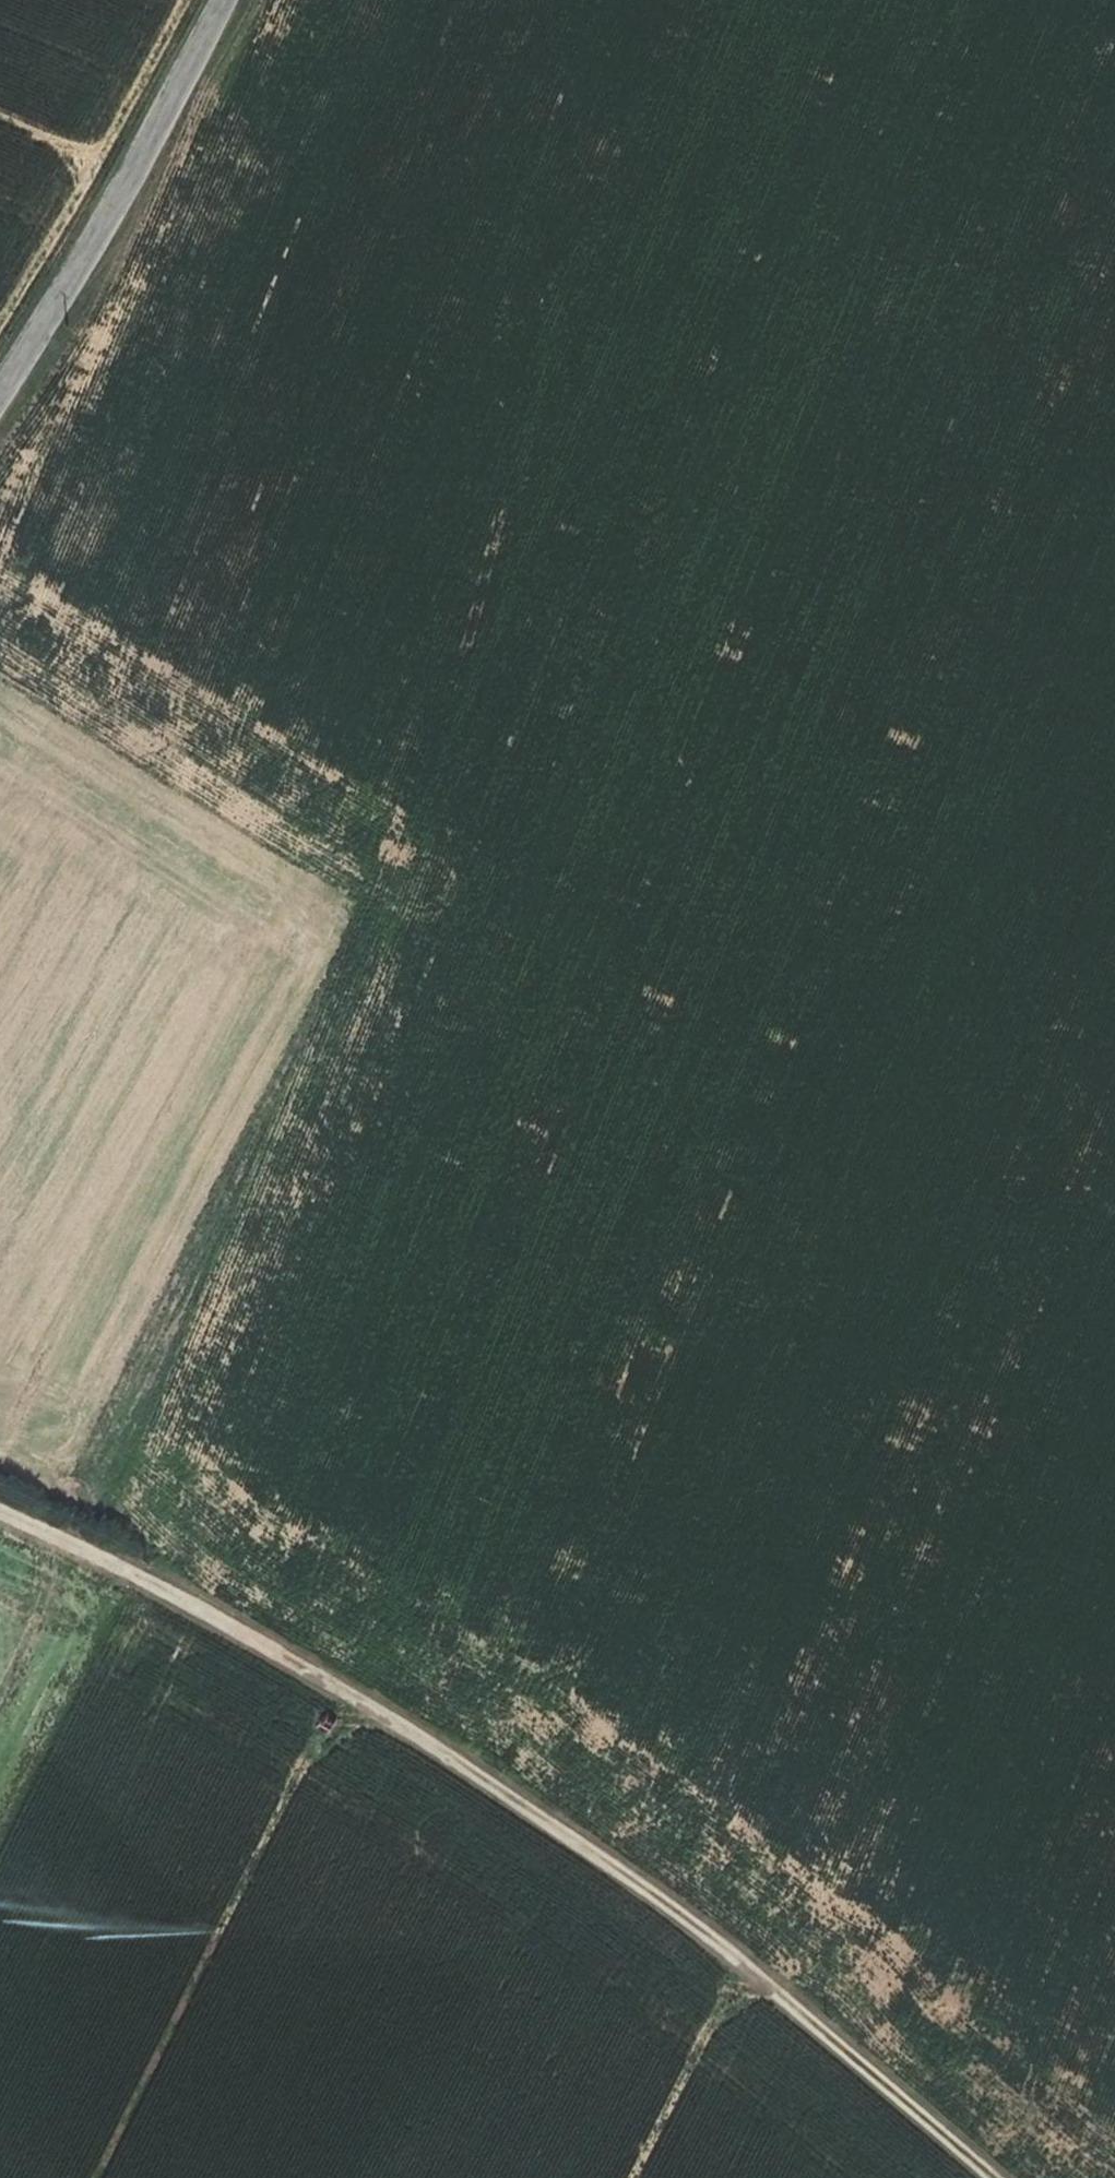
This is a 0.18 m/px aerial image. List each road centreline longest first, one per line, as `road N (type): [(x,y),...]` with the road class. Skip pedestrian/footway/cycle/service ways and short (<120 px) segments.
road 1 (track): [(992,2177),(689,1923),(535,1820),(236,1625),(0,1514)]
road 2 (unclassified): [(228,0),(137,173),(0,399)]

